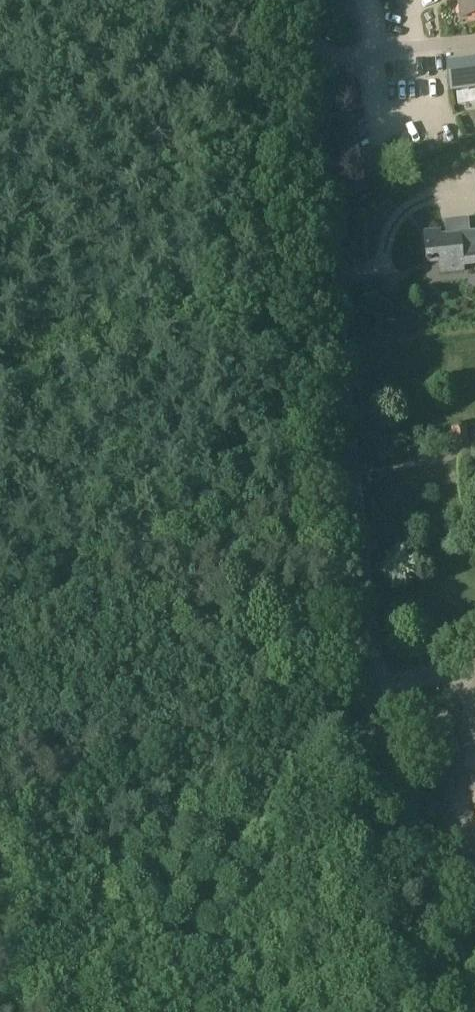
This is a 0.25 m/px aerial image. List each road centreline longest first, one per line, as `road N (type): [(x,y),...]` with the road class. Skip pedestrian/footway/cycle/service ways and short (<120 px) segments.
road 1 (tertiary): [(471,1011),(400,781),(381,691),(299,0)]
road 2 (track): [(0,846),(338,733)]

